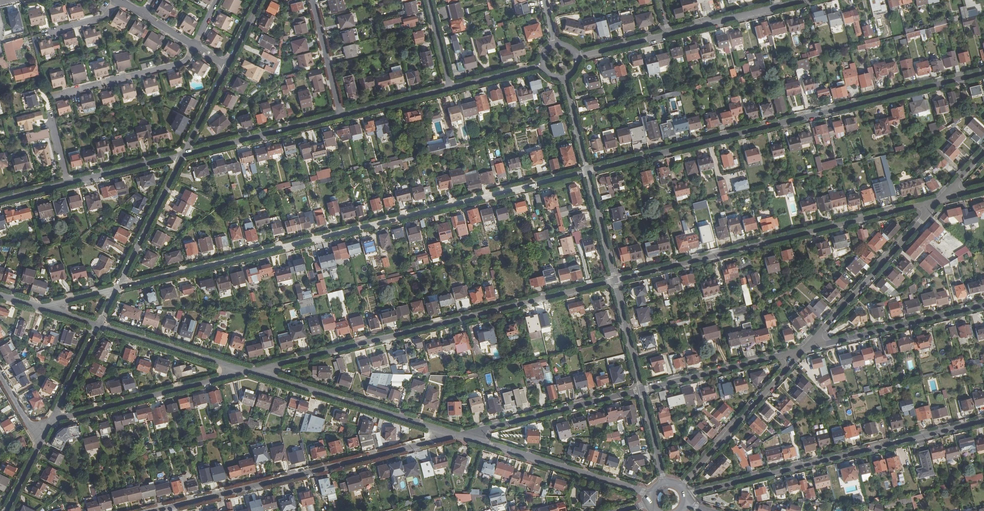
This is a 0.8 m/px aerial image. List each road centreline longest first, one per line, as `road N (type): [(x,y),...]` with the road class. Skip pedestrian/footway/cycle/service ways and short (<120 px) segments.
road 1 (residential): [(587,171),(118,287)]
road 2 (residential): [(587,171),(983,72)]
road 3 (residential): [(941,199),(614,281)]
road 4 (residential): [(153,510),(458,435)]
road 5 (residential): [(983,421),(687,495)]
road 6 (residential): [(248,371),(516,305)]
road 7 (residential): [(248,371),(458,435)]
road 8 (residential): [(803,350),(941,199)]
road 9 (residential): [(458,435),(652,494)]
road 10 (residential): [(52,420),(248,371)]
road 11 (residential): [(458,435),(641,390)]
road 12 (residential): [(183,155),(0,199)]
road 13 (residential): [(803,350),(983,305)]
road 14 (residential): [(681,485),(803,350)]
road 15 (residential): [(641,390),(803,350)]
road 16 (residential): [(341,114),(183,155)]
road 17 (residential): [(99,325),(248,371)]
road 18 (residential): [(118,287),(183,155)]
road 19 (residential): [(118,0),(228,66)]

